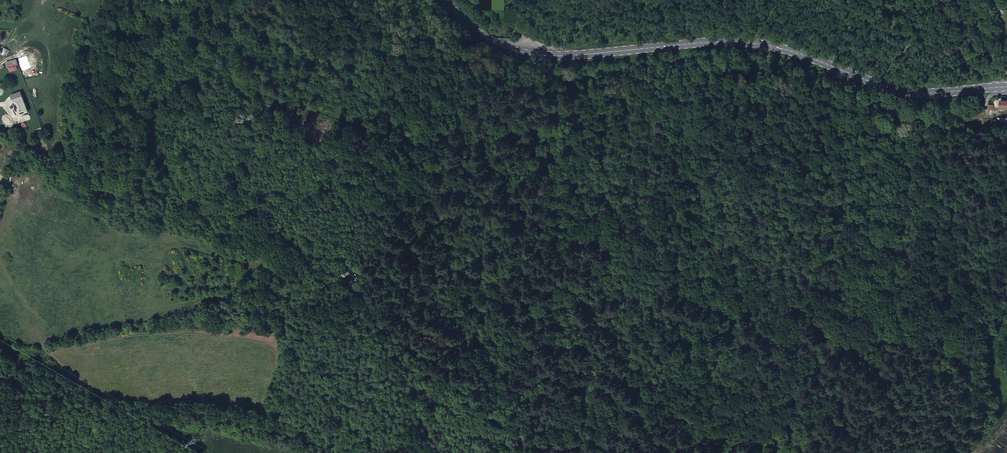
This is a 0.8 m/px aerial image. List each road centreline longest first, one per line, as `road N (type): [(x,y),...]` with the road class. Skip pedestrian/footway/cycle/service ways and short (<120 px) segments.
road 1 (primary): [(443,0),(479,34),(529,55),(745,42),(895,90),(1006,87)]

